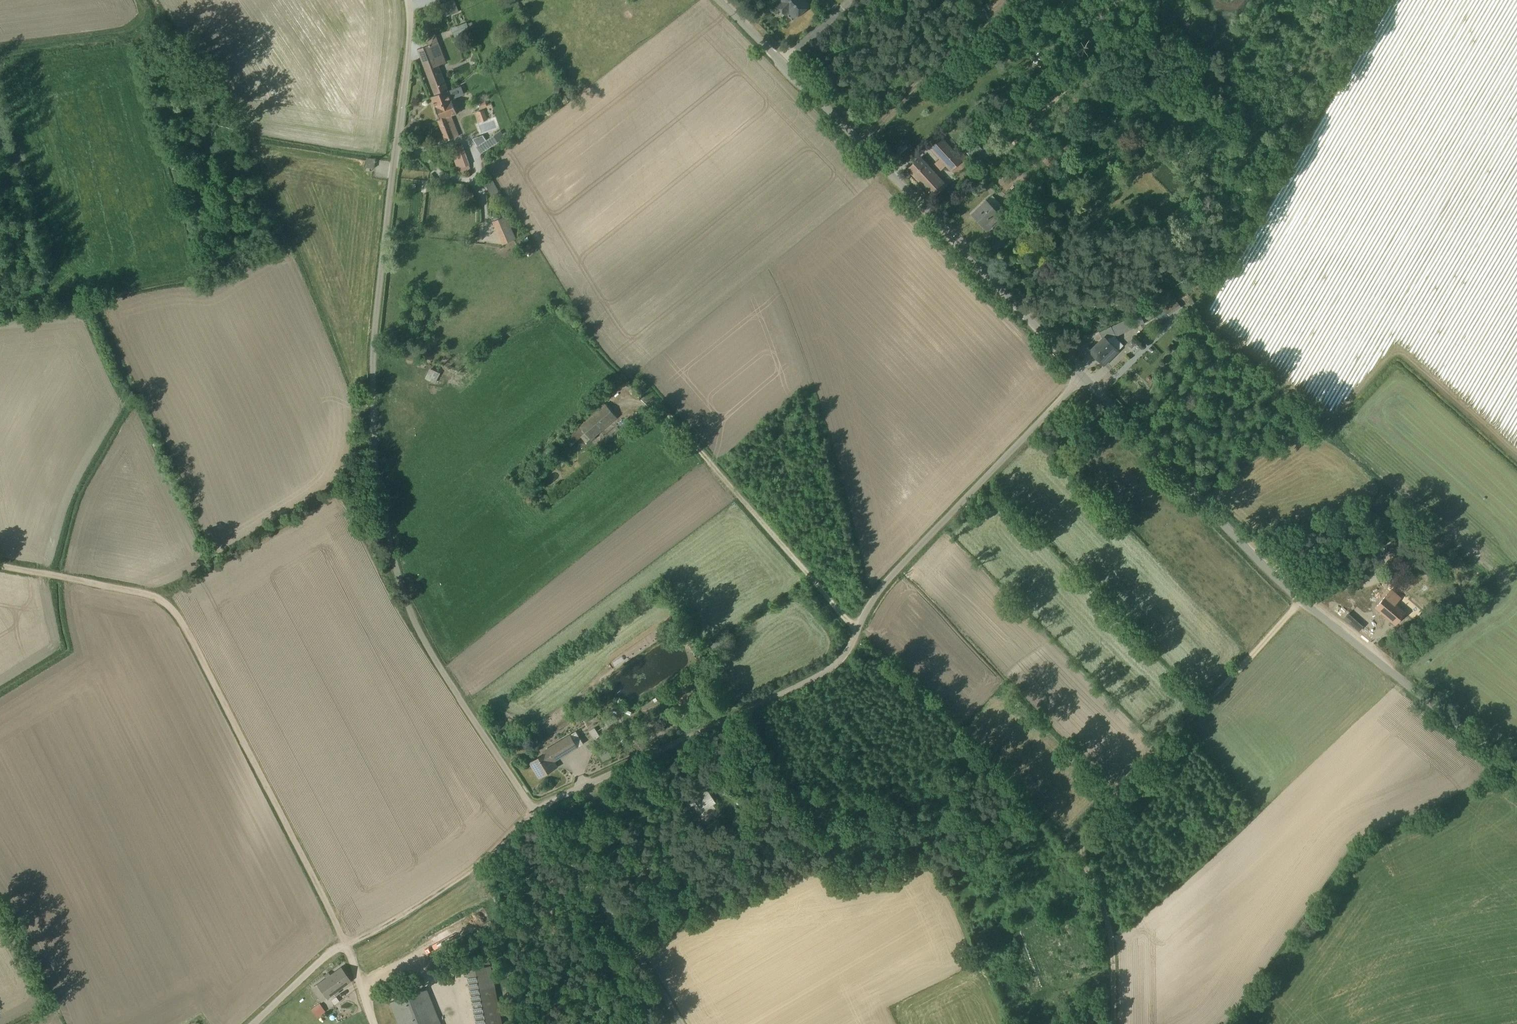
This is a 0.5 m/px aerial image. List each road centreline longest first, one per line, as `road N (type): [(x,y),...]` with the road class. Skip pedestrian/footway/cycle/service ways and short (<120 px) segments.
road 1 (unclassified): [(408,0),(412,25),(375,308),(371,418),(380,503),(414,624),(535,811)]
road 2 (track): [(535,811),(471,870),(343,945),(173,607),(163,597),(0,565)]
road 3 (unclassified): [(535,811),(839,664),(881,590),(1081,376)]
road 4 (unclassified): [(1081,376),(1302,599),(1516,768)]
road 5 (unclassified): [(719,0),(1081,376)]
road 6 (track): [(1116,1023),(1112,944),(1078,850),(1130,782),(1302,599)]
road 7 (track): [(640,389),(855,630)]
road 8 (track): [(1078,850),(855,630)]
road 9 (track): [(1150,0),(935,220)]
road 10 (unclassified): [(535,811),(644,956),(684,1023)]
road 11 (track): [(1394,670),(1492,582)]

